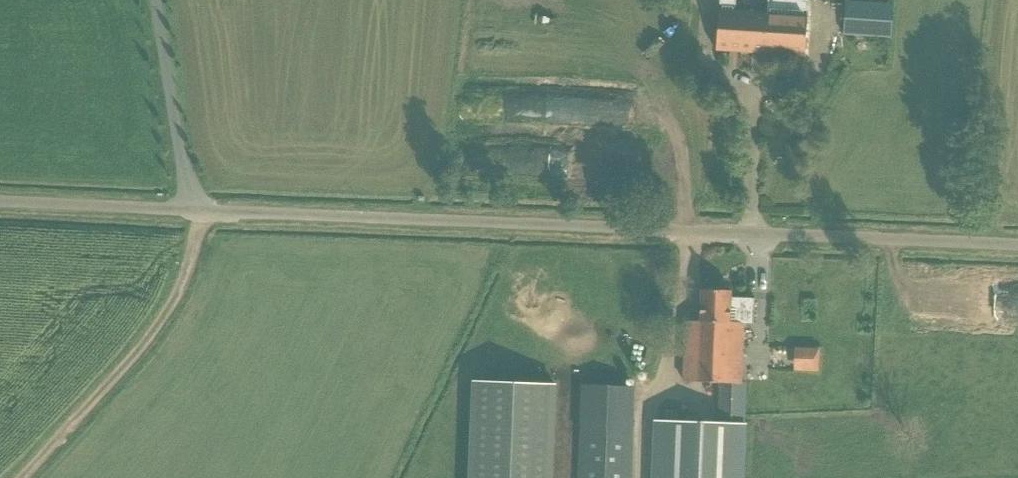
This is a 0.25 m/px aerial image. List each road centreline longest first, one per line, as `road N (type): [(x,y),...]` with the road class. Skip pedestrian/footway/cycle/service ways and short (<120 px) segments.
road 1 (unclassified): [(0,202),(922,239)]
road 2 (track): [(198,210),(169,312),(23,477)]

